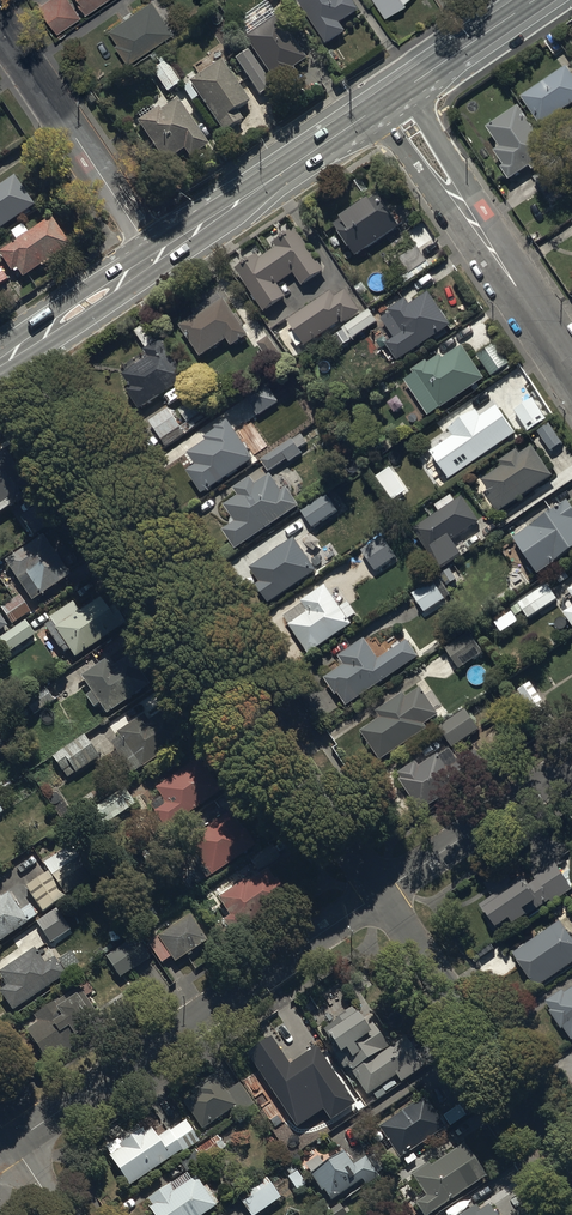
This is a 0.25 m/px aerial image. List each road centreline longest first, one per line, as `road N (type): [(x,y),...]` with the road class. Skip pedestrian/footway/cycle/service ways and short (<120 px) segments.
road 1 (residential): [(379,892),(9,359)]
road 2 (residential): [(12,1142),(379,892)]
road 3 (residential): [(571,1176),(379,892)]
road 4 (residential): [(390,98),(571,370)]
road 5 (secondary): [(156,258),(390,98)]
road 6 (residential): [(0,24),(156,258)]
road 7 (residential): [(379,892),(571,768)]
road 8 (secondary): [(9,359),(156,258)]
road 9 (secondary): [(390,98),(534,0)]

